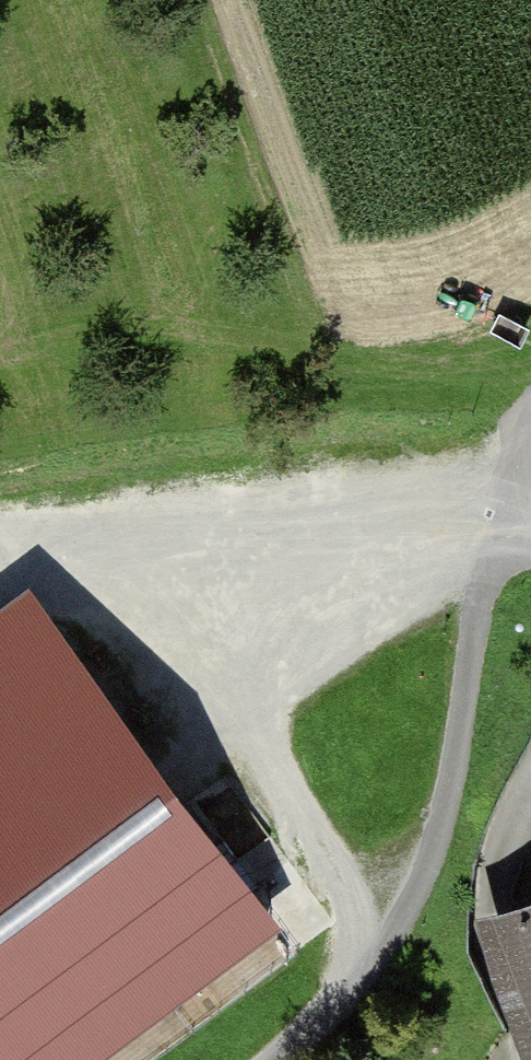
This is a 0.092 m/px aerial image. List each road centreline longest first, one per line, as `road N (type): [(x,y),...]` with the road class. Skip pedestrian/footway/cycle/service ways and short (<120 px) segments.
road 1 (track): [(530,531),(495,547),(453,792),(421,885),(380,962),(287,1059)]
road 2 (track): [(0,527),(154,511),(325,522),(495,547)]

